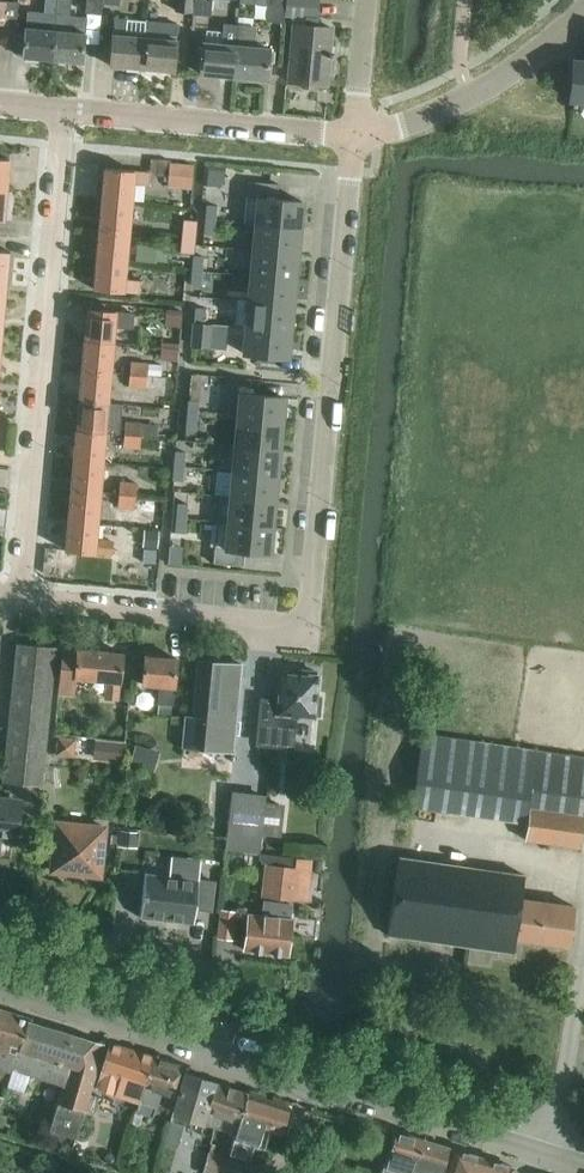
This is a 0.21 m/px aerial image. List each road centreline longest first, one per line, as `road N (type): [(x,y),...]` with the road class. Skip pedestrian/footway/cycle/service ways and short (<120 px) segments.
road 1 (tertiary): [(0,994),(583,1172)]
road 2 (residential): [(315,629),(355,138)]
road 3 (residential): [(18,597),(71,114)]
road 4 (residential): [(315,629),(18,597)]
road 5 (residential): [(355,138),(71,114)]
road 6 (residential): [(355,138),(473,94),(583,13)]
road 7 (residential): [(355,138),(368,0)]

